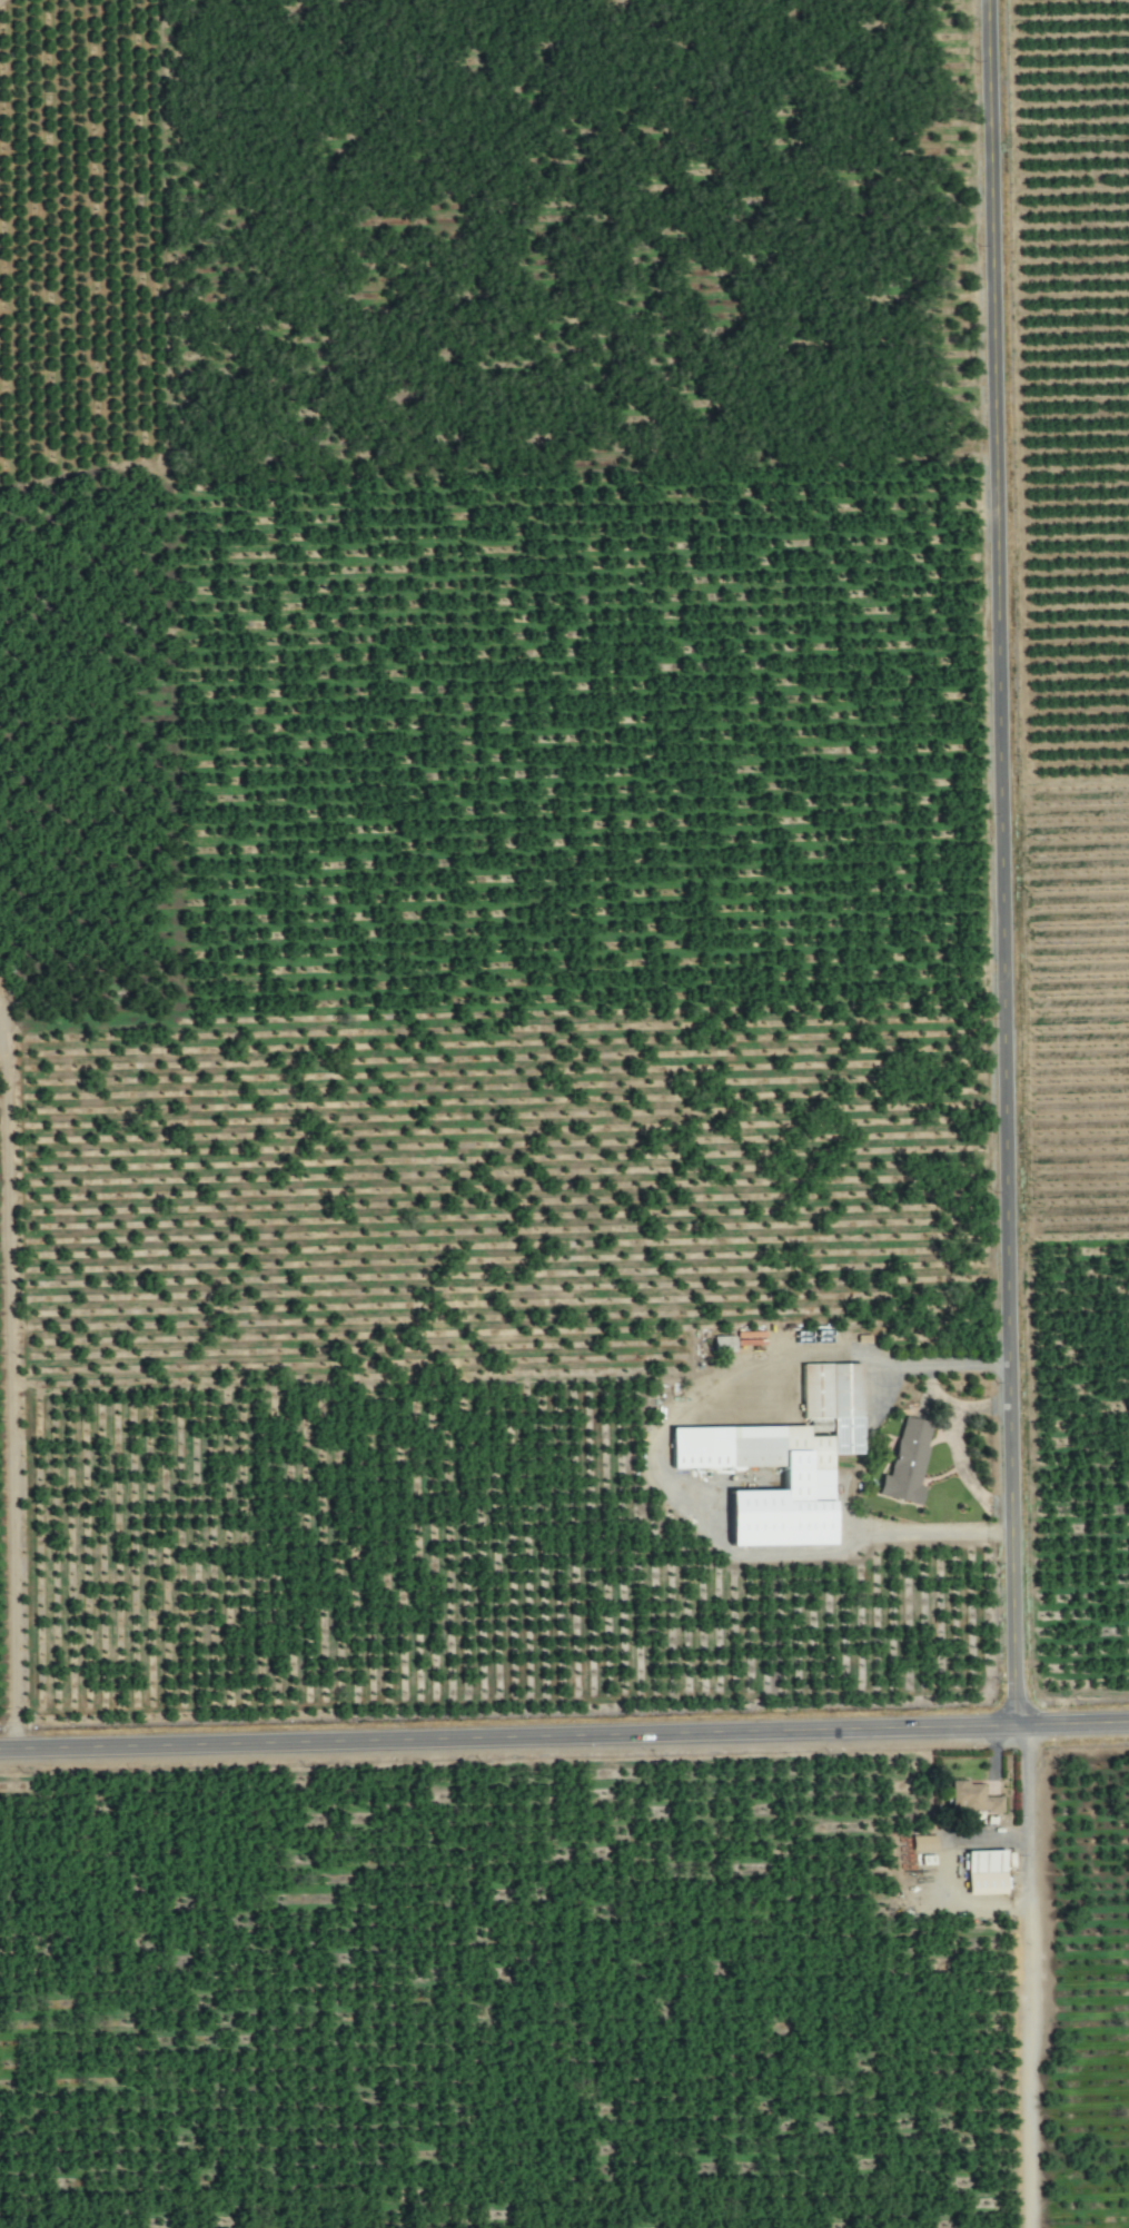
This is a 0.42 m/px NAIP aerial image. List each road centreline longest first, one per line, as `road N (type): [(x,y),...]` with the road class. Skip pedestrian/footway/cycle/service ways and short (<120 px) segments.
road 1 (tertiary): [(1017,1726),(987,0)]
road 2 (tertiary): [(0,1751),(1128,1724)]

